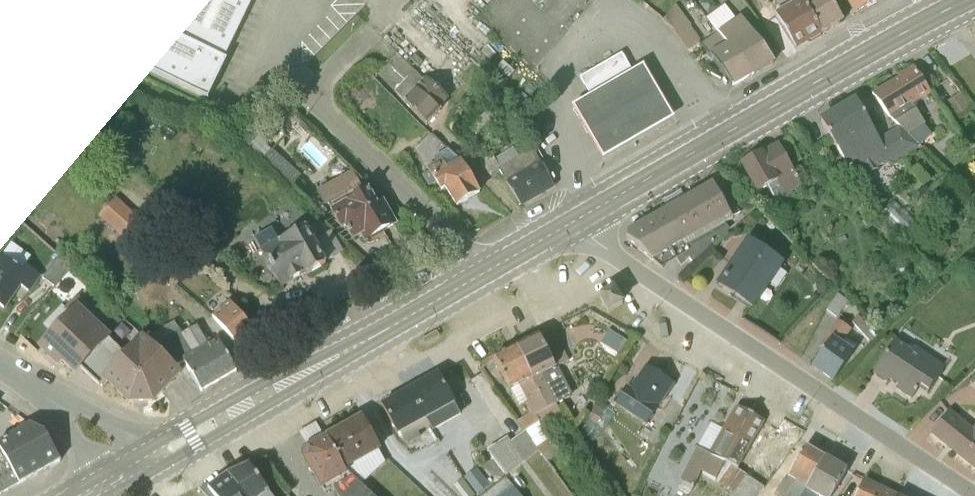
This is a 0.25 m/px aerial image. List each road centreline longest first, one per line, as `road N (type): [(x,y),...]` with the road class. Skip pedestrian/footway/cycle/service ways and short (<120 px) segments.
road 1 (tertiary): [(147,461),(571,221)]
road 2 (residential): [(973,495),(571,221)]
road 3 (tertiary): [(571,221),(961,0)]
road 4 (residential): [(147,461),(125,431),(42,394)]

